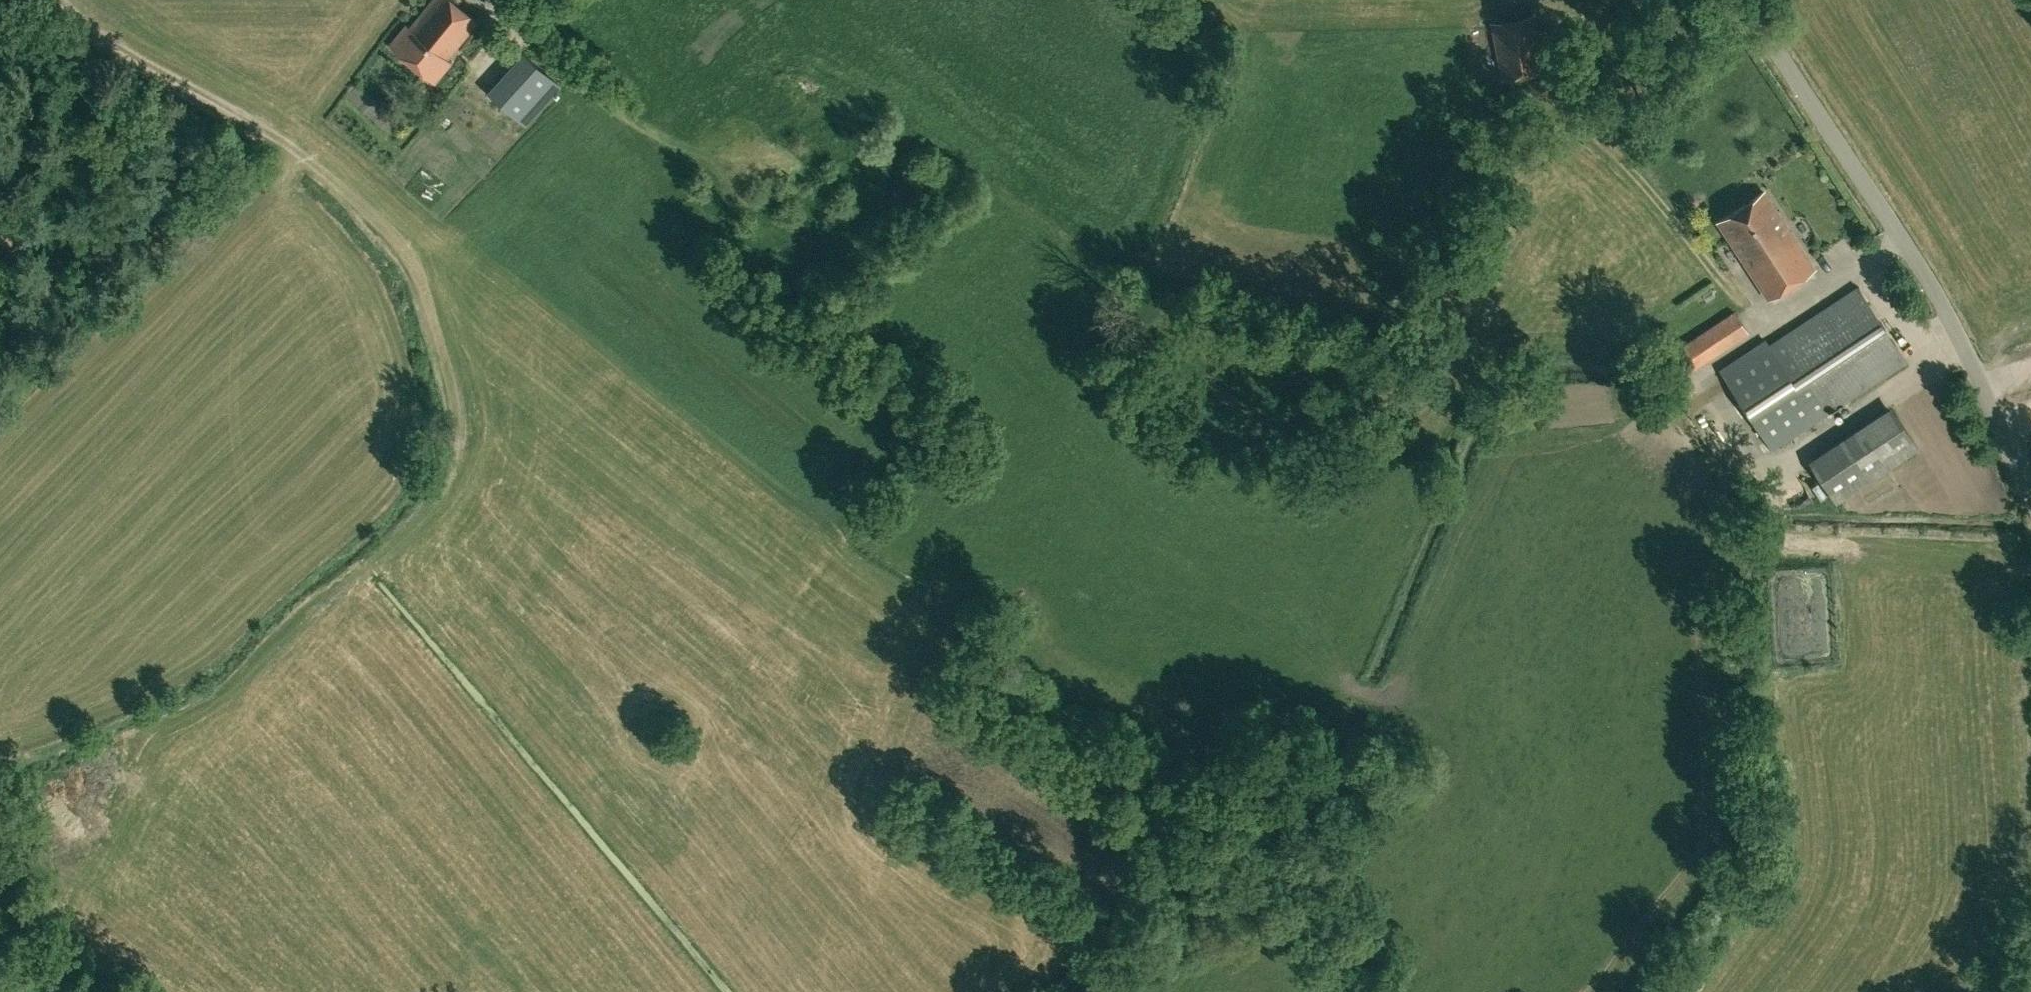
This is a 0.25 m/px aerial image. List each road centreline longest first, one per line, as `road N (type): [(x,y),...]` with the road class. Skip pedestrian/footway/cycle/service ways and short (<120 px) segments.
road 1 (unclassified): [(2030,495),(1971,352),(1907,241),(1745,0)]

